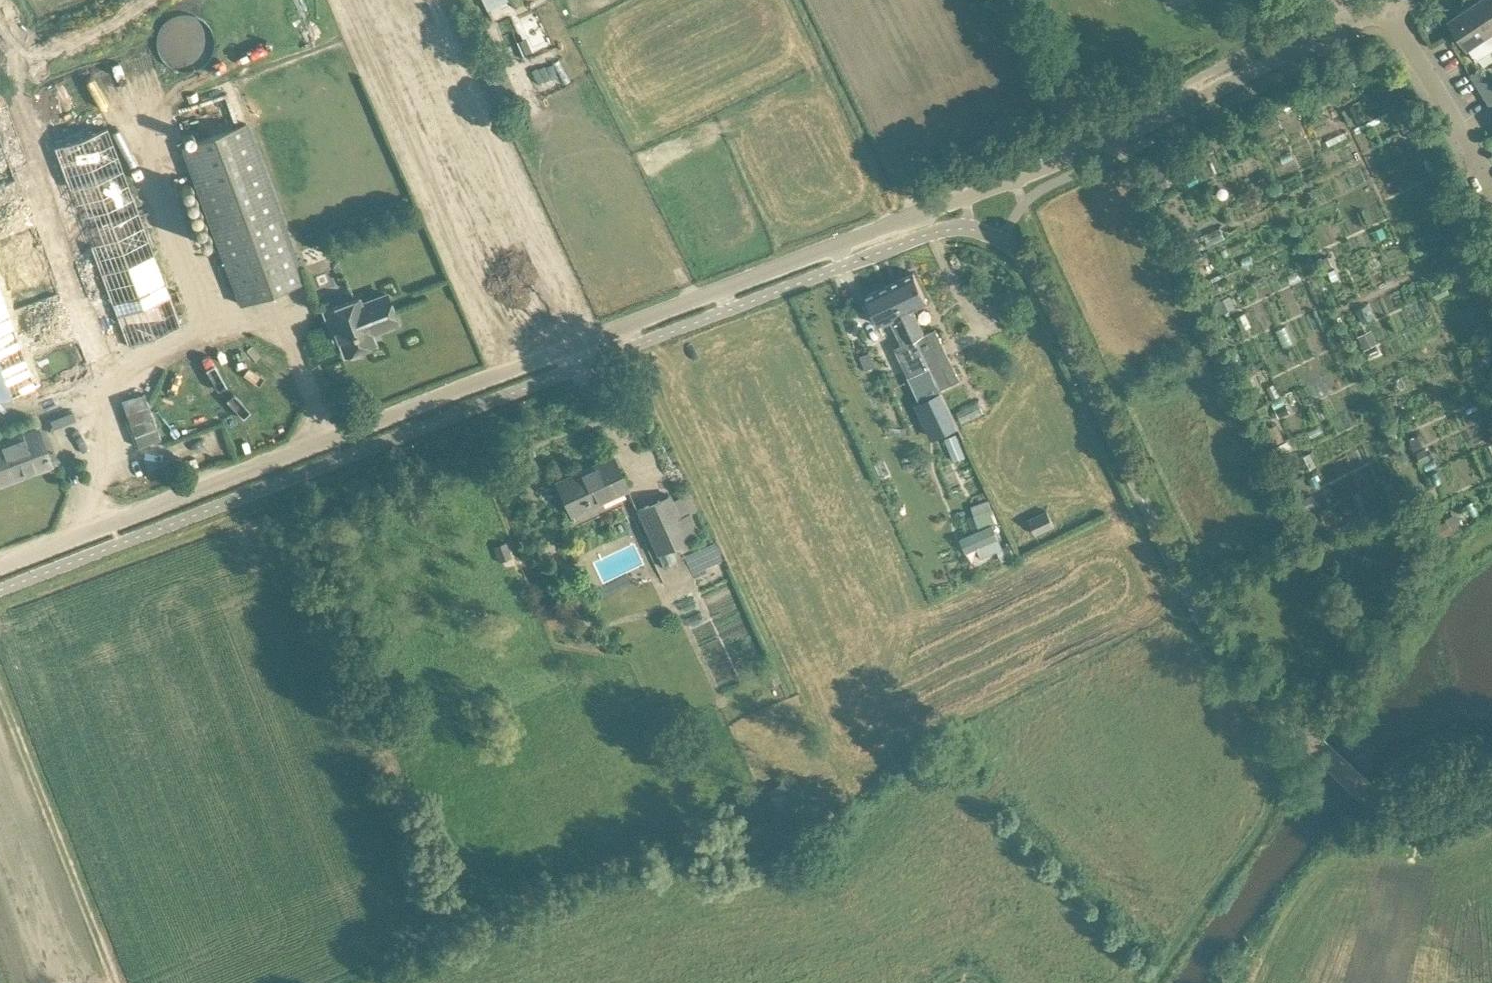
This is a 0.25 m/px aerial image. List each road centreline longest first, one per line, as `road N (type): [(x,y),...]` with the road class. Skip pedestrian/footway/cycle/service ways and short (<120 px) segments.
road 1 (unclassified): [(0,566),(1128,132),(1349,22)]
road 2 (track): [(117,982),(0,688)]
road 3 (residential): [(1491,187),(1384,5)]

